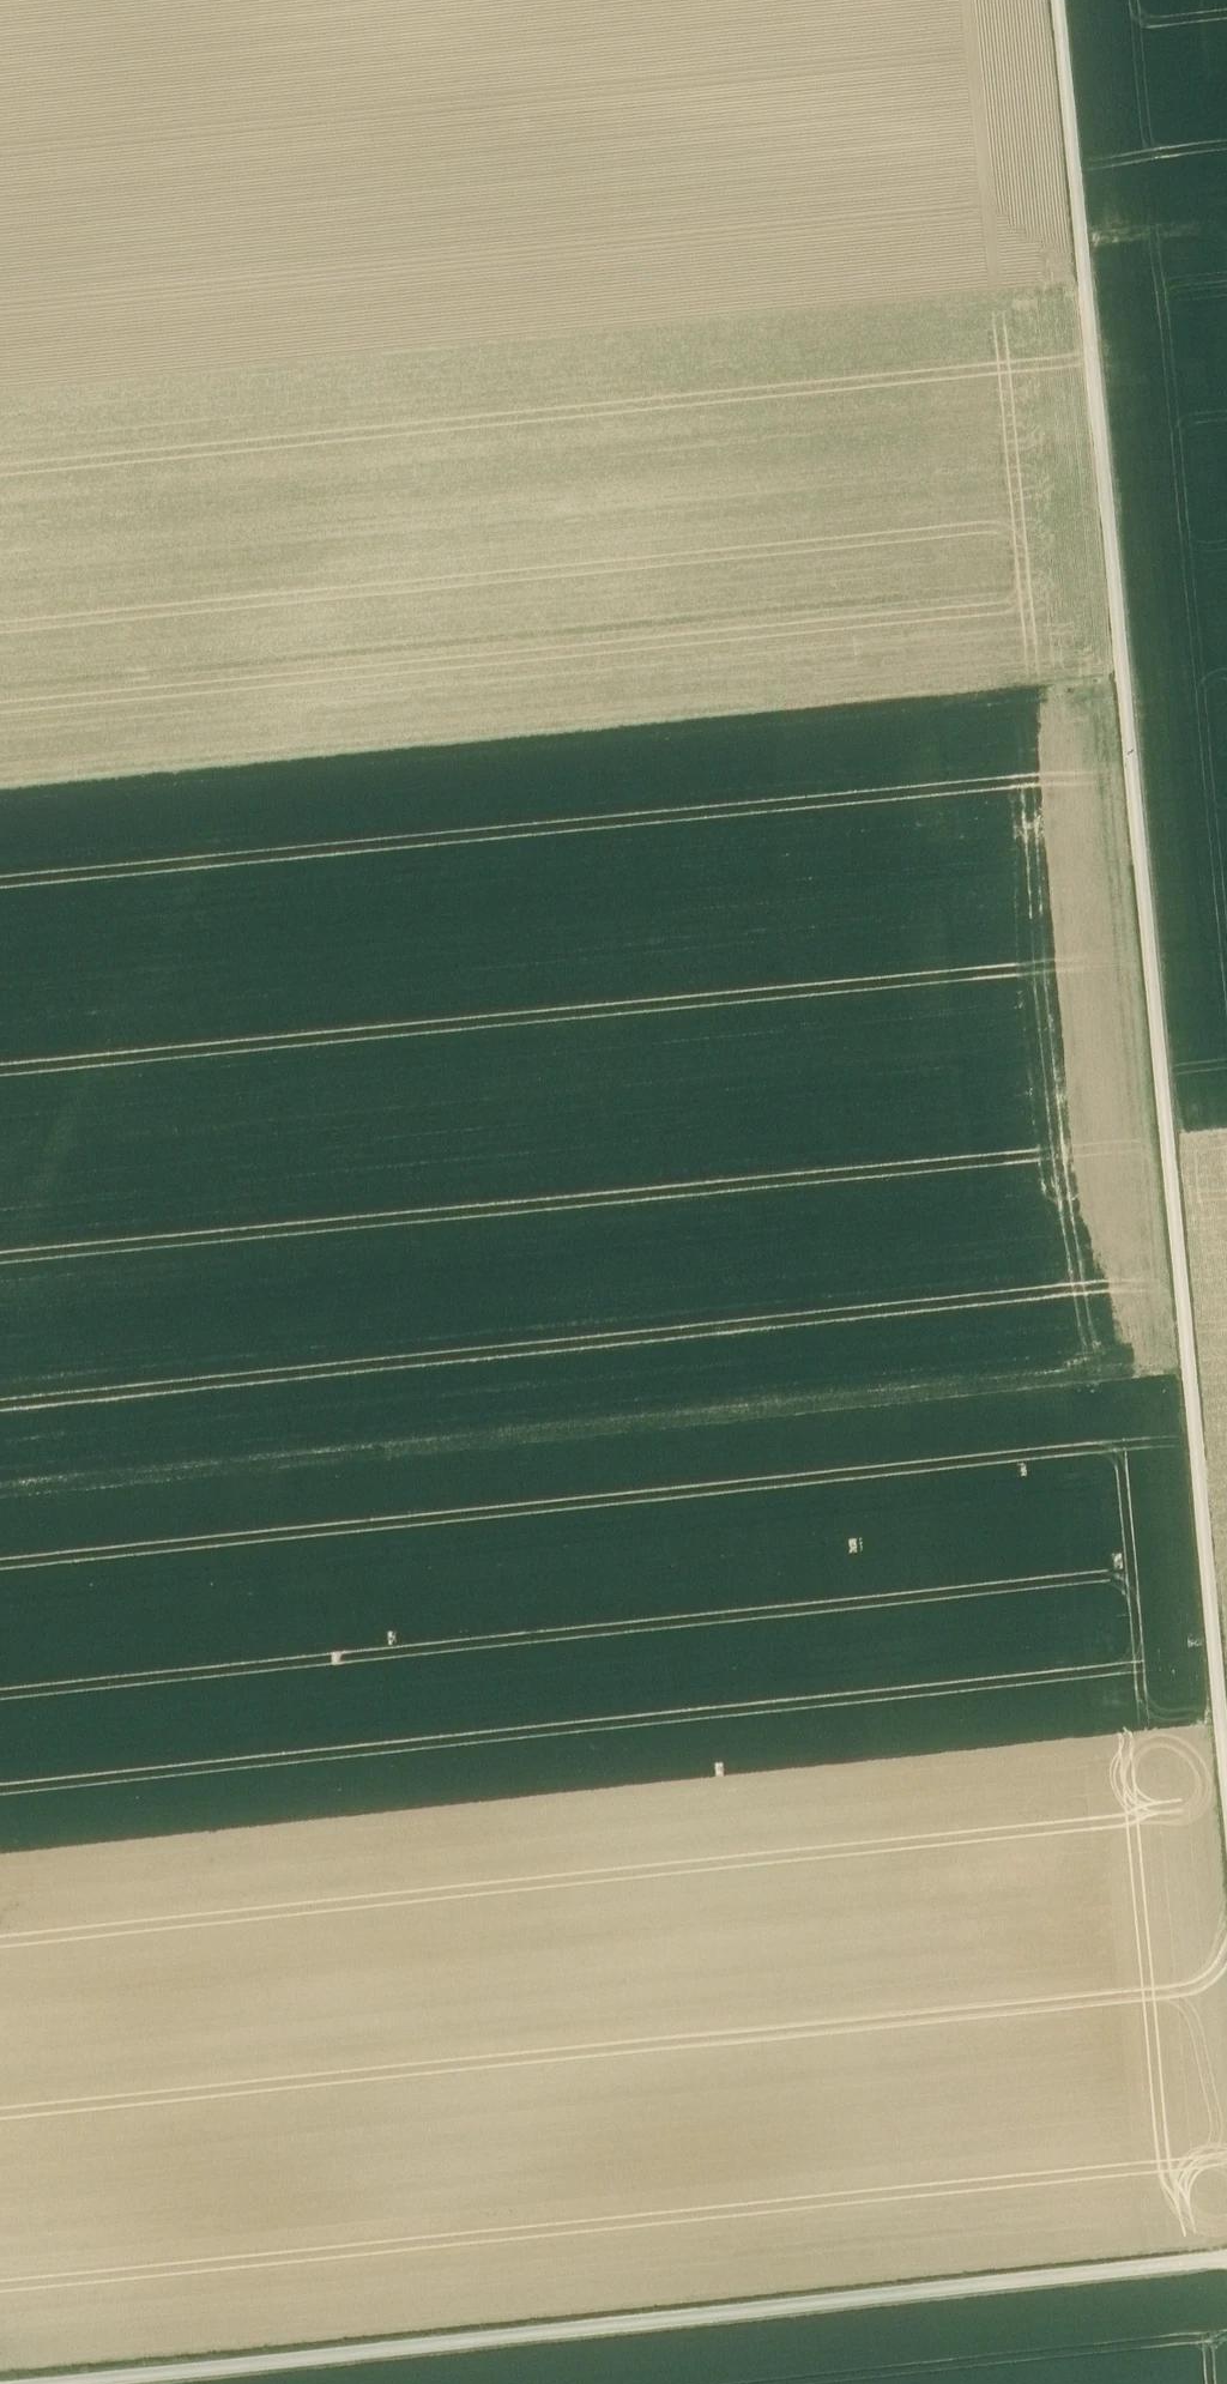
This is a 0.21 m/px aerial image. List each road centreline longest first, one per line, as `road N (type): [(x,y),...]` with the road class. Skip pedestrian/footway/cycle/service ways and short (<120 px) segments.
road 1 (track): [(1226,1769),(1059,0)]
road 2 (track): [(1226,2260),(64,2383)]

